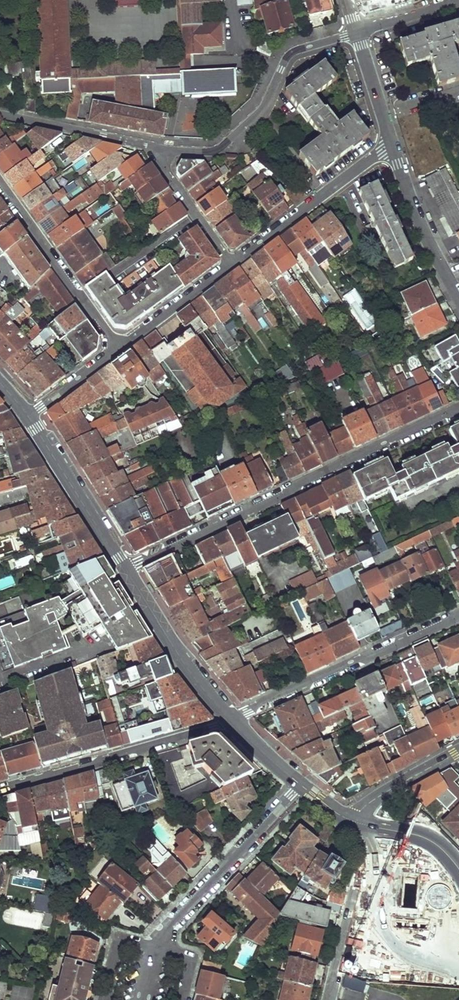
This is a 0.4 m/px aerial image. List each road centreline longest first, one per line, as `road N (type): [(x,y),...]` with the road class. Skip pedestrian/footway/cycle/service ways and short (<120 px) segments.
road 1 (residential): [(458,411),(125,570)]
road 2 (residential): [(230,719),(458,612)]
road 3 (residential): [(357,32),(290,53),(262,108),(219,148),(164,149)]
road 4 (residential): [(0,792),(230,719)]
road 5 (residential): [(301,786),(157,949)]
road 6 (residential): [(119,348),(0,184)]
road 7 (residential): [(232,264),(392,147)]
road 8 (secondary): [(125,570),(183,664),(230,719)]
road 9 (secondary): [(28,416),(125,570)]
road 10 (residential): [(328,999),(375,828)]
road 11 (residential): [(164,149),(0,113)]
road 12 (residential): [(392,147),(458,299)]
road 13 (residential): [(119,348),(232,264)]
road 14 (residential): [(164,149),(168,169),(232,264)]
road 15 (residential): [(352,822),(381,795),(458,754)]

